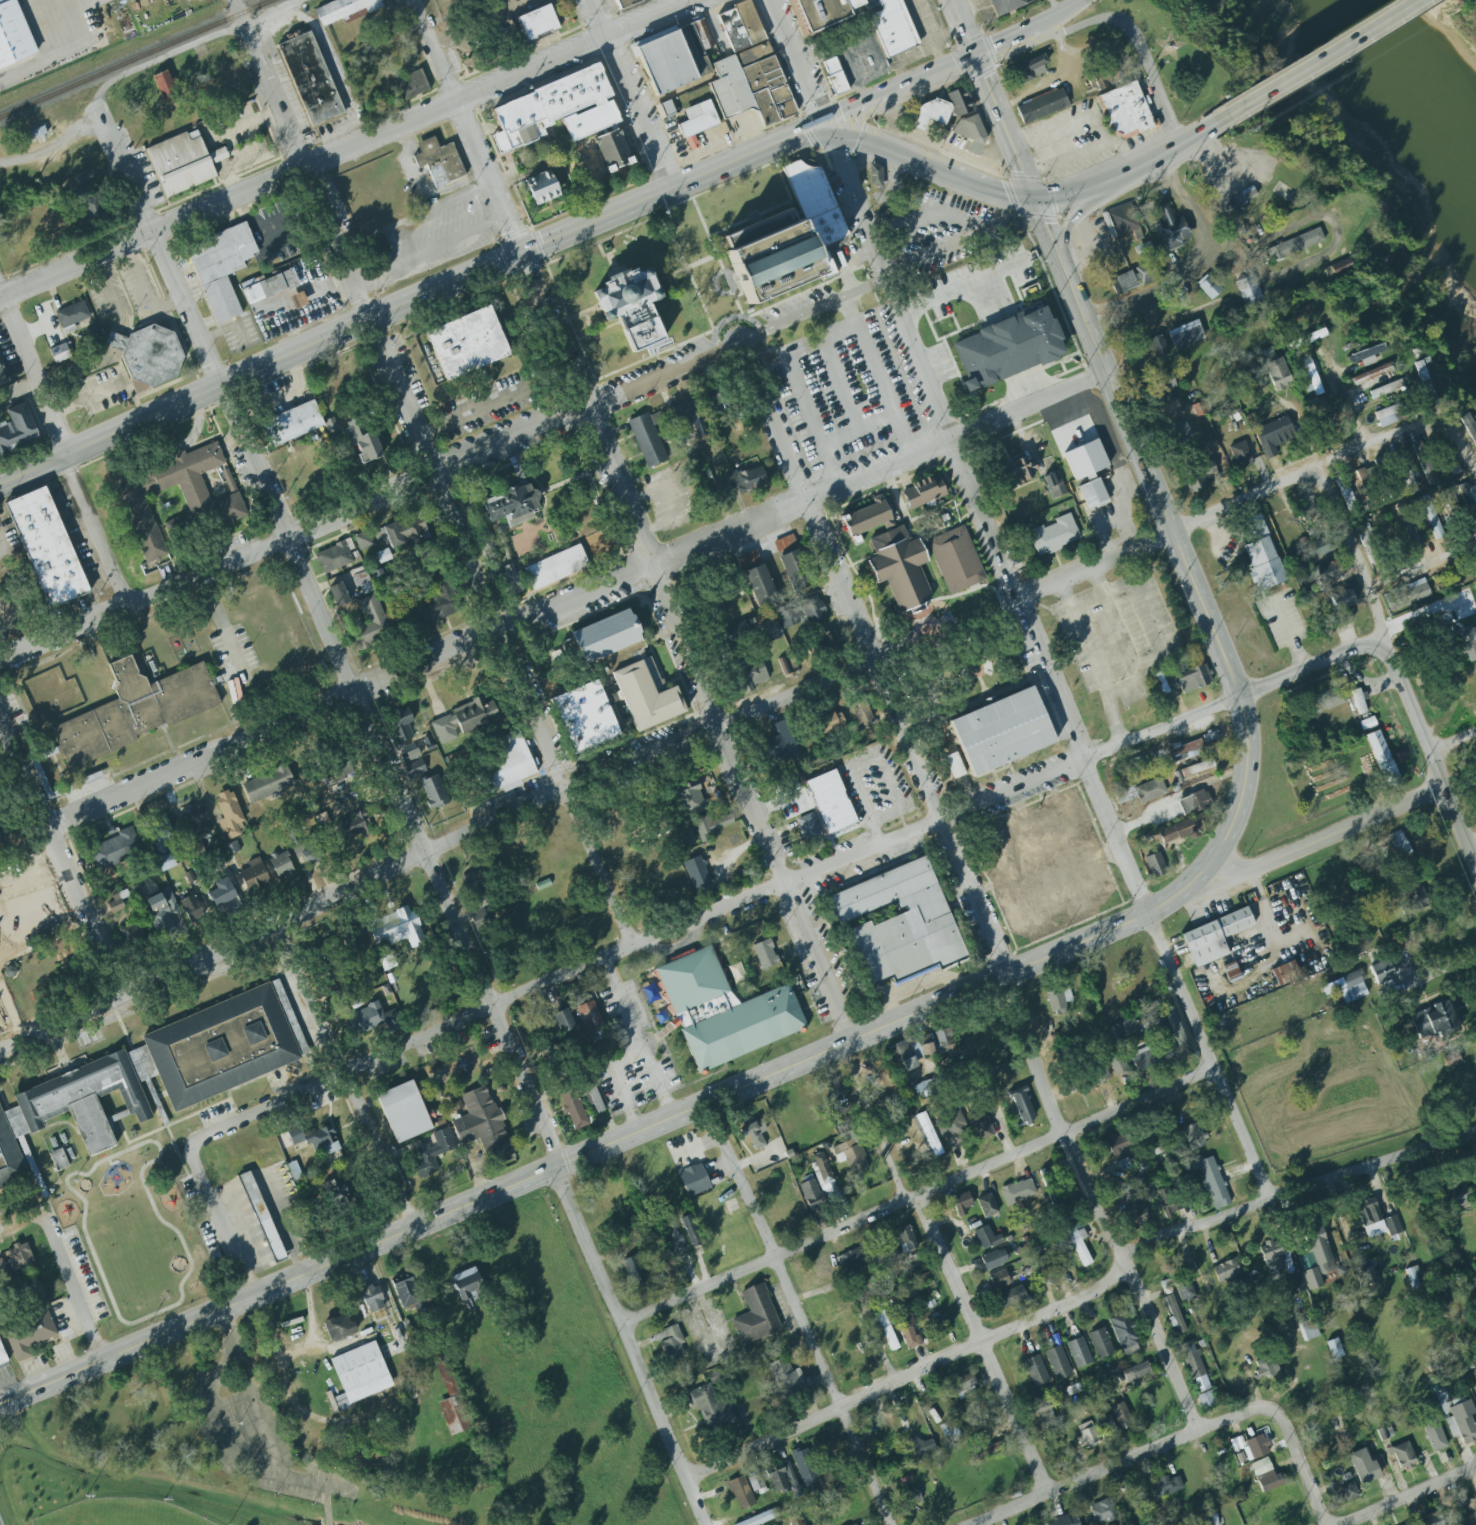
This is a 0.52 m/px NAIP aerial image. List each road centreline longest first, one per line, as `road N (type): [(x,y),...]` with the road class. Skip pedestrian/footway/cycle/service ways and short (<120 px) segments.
road 1 (residential): [(0,1052),(561,785),(1315,470)]
road 2 (residential): [(1271,1198),(768,0)]
road 3 (tertiary): [(51,1384),(1146,914),(1197,876)]
road 4 (residential): [(1196,1430),(1141,1294),(1061,1133),(873,660),(735,344)]
road 5 (residential): [(556,1168),(428,850),(92,102)]
road 6 (residential): [(49,825),(1105,376)]
road 7 (residential): [(1236,700),(628,947),(192,1145)]
road 8 (residential): [(844,1042),(411,0)]
road 9 (residential): [(628,947),(236,16)]
road 10 (residential): [(0,664),(884,280)]
road 11 (primary): [(820,124),(0,485)]
road 12 (tertiary): [(1197,876),(1236,805),(1242,721),(970,55)]
road 13 (residential): [(682,1480),(1095,1292),(1129,1252),(1158,1234),(1475,1136)]
road 14 (residential): [(689,0),(0,298)]
road 15 (residential): [(618,1325),(1214,1068)]
road 16 (residential): [(892,1524),(705,1102)]
road 17 (residential): [(703,1524),(556,1168)]
road 18 (residential): [(130,605),(0,304)]
road 19 (residential): [(1047,1493),(916,1196)]
road 20 (residential): [(969,1524),(1246,1410),(1270,1413)]
road 21 (residential): [(121,996),(0,719)]
road 22 (residential): [(1197,876),(1237,874),(1441,789)]
road 23 (tertiary): [(1475,869),(1379,653)]
road 24 (primary): [(1215,124),(1415,0)]
road 25 (residential): [(300,0),(136,69),(92,102)]
road 26 (residential): [(675,188),(587,0)]
road 27 (primary): [(1031,200),(1121,176),(1215,124)]
road 28 (residential): [(1379,653),(1374,610),(1315,470)]
road 29 (residential): [(844,1042),(904,1201)]
road 30 (residential): [(412,1228),(342,1074)]
road 31 (residential): [(103,1362),(41,1208)]
road 32 (residential): [(253,1297),(192,1145)]
road 33 (residential): [(333,1078),(267,930)]
road 34 (residential): [(1178,146),(1138,42),(1122,22),(1100,19)]
road 35 (tertiary): [(1379,653),(1346,650),(1236,700)]
road 36 (primary): [(820,124),(960,181)]
road 37 (residential): [(1270,1413),(1323,1524)]

